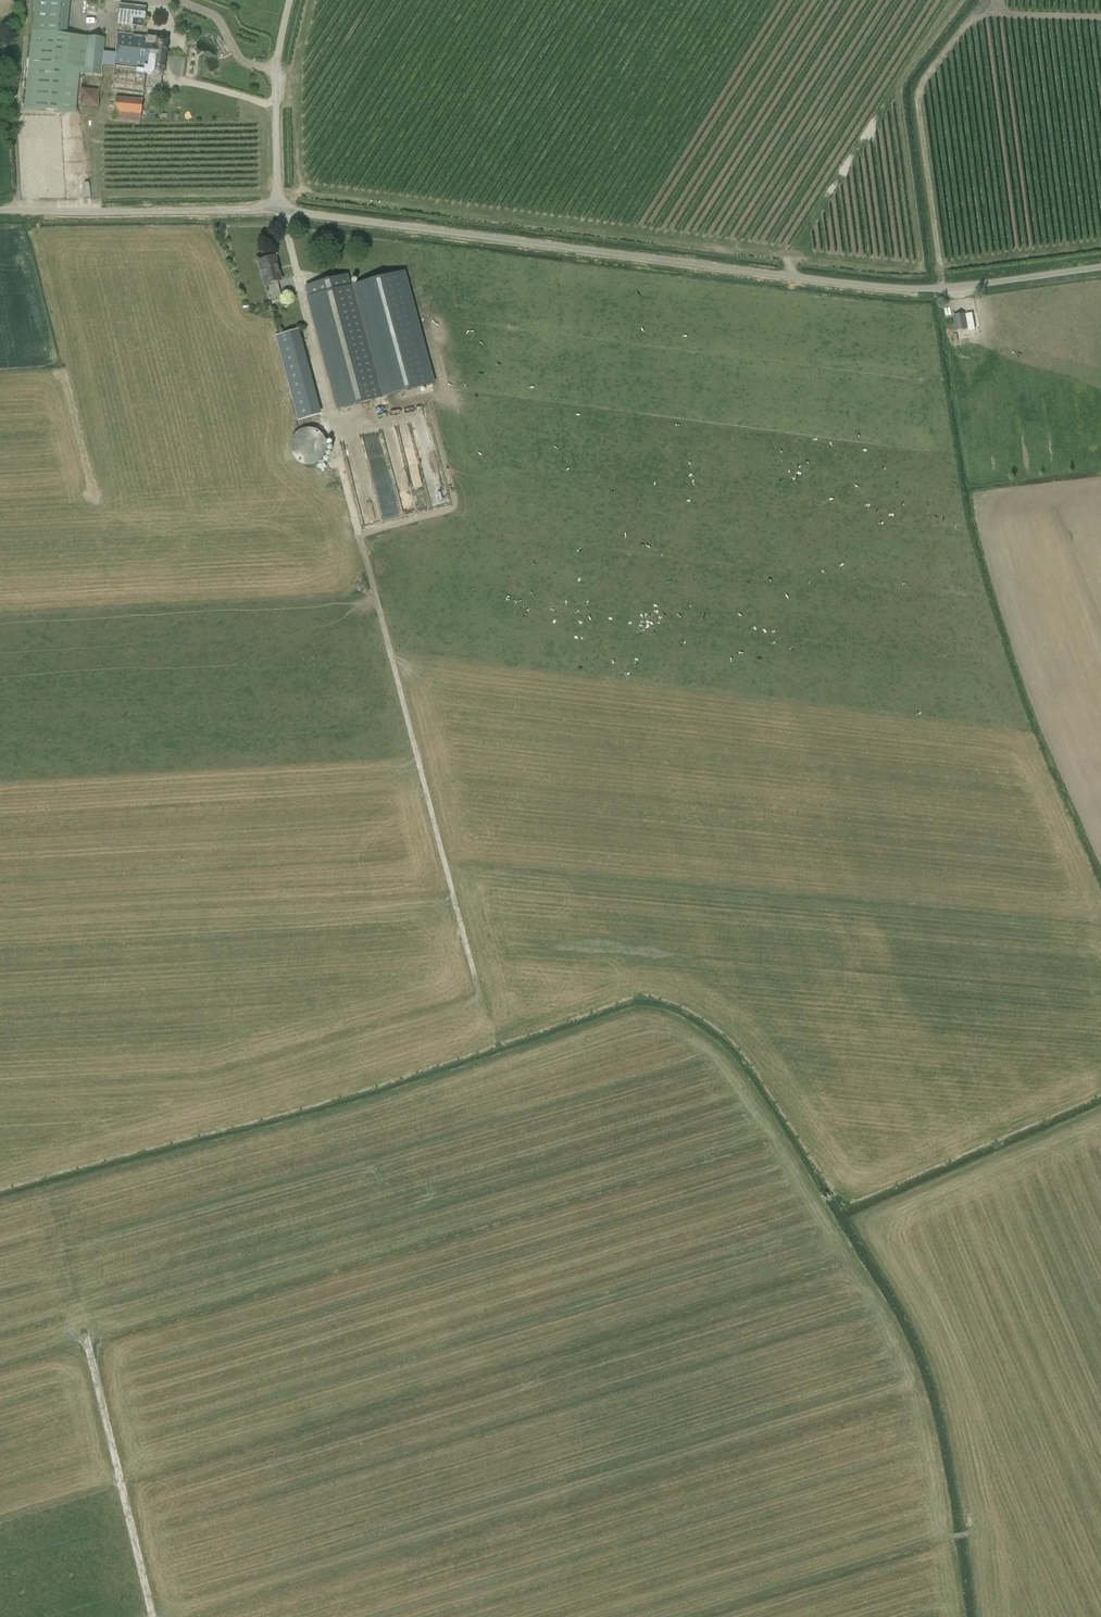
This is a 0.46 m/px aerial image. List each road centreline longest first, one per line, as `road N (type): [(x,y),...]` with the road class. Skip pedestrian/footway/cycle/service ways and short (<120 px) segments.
road 1 (unclassified): [(278,211),(906,291),(1100,268)]
road 2 (unclassified): [(0,212),(278,211)]
road 3 (unclassified): [(278,211),(273,85),(289,0)]

